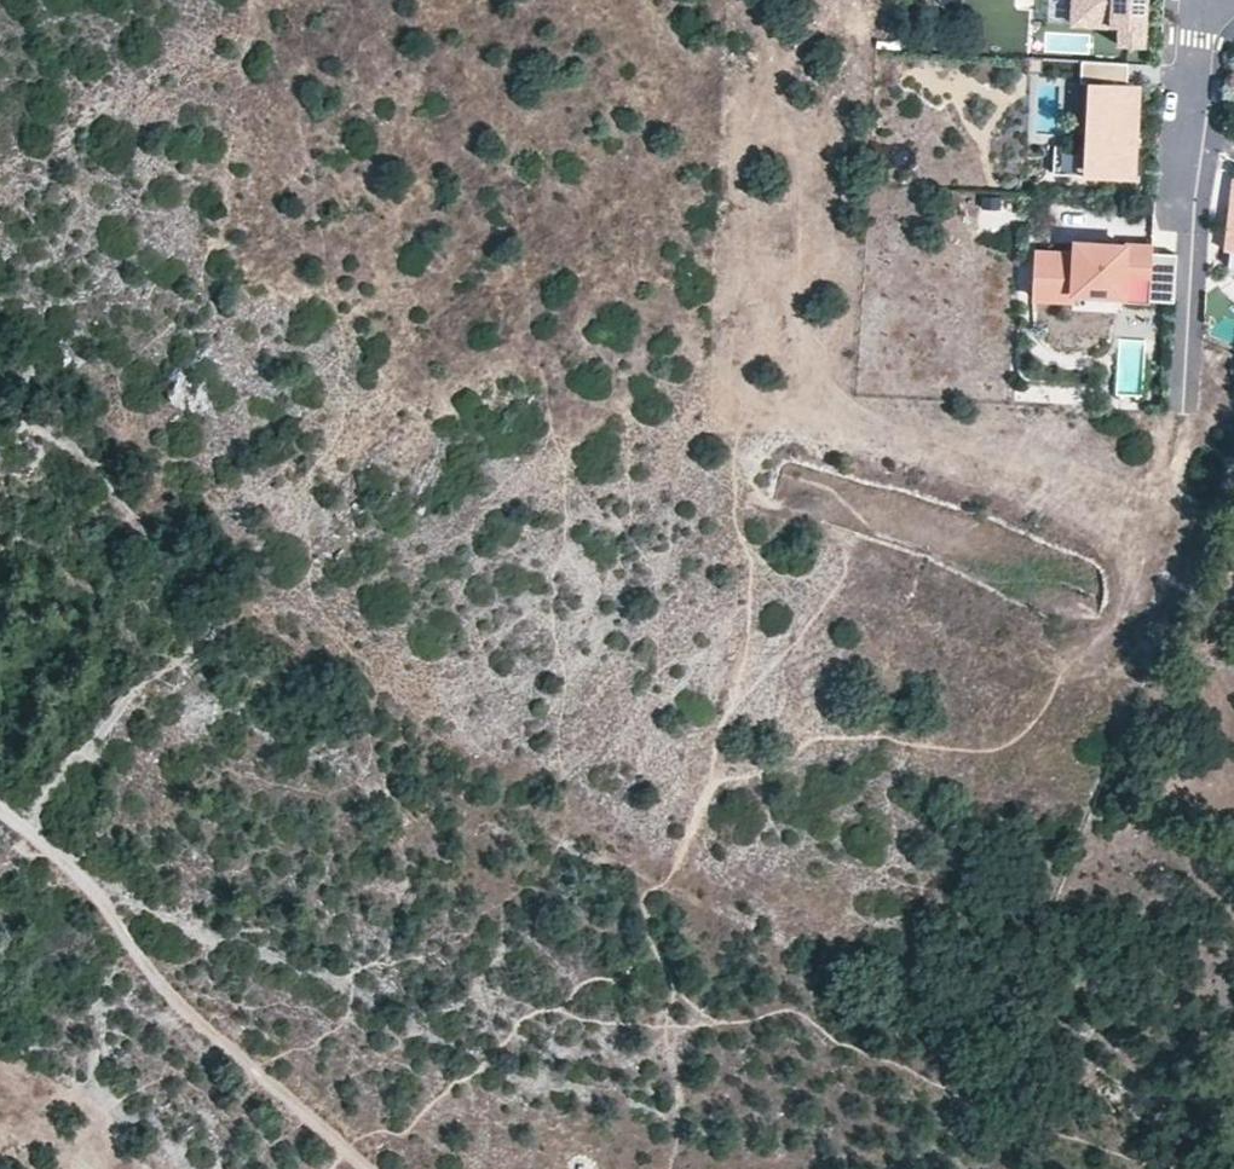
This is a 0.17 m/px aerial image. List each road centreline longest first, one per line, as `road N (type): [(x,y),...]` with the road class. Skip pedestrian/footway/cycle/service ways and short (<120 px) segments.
road 1 (residential): [(1198,0),(1184,403)]

